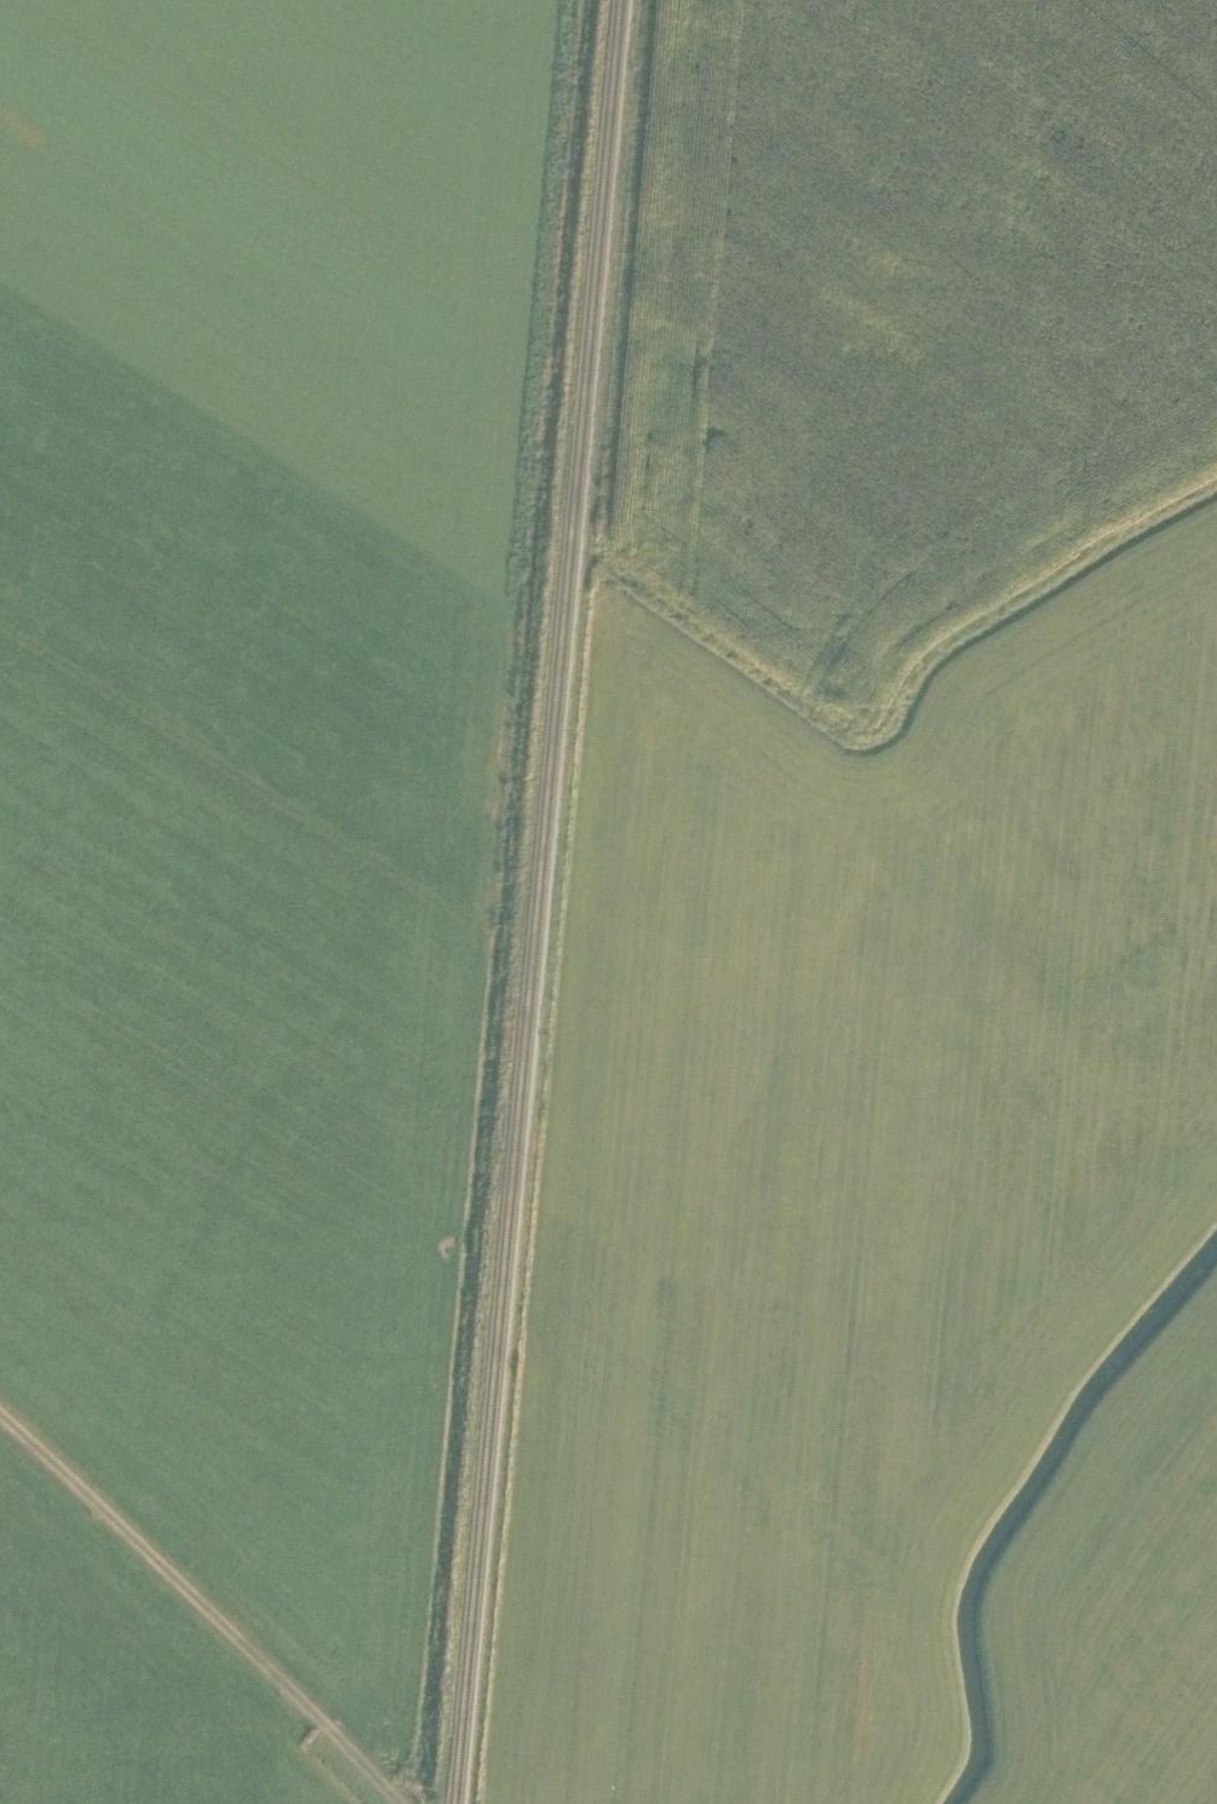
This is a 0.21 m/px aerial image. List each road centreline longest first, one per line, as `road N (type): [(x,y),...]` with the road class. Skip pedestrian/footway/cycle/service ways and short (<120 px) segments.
road 1 (track): [(0,1421),(399,1803)]

